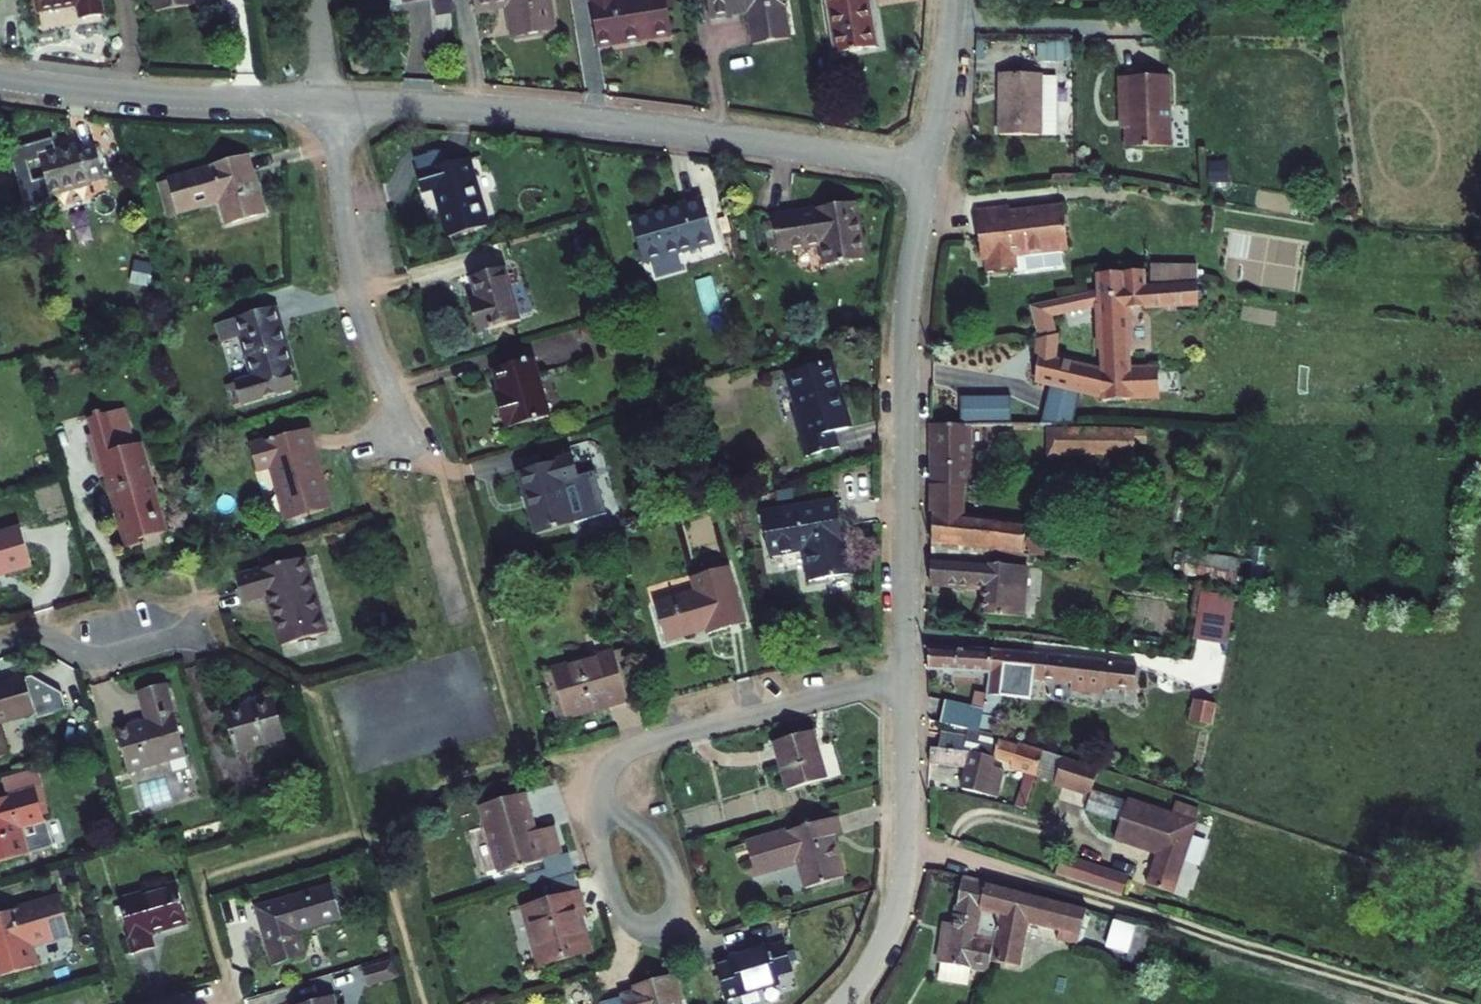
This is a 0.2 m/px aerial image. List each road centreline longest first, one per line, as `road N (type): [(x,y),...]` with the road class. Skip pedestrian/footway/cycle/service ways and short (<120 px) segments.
road 1 (residential): [(328,102),(546,115),(928,169)]
road 2 (track): [(1443,1003),(905,840)]
road 3 (residential): [(906,677),(905,318),(928,169)]
road 4 (residential): [(605,805),(606,773),(630,748),(906,677)]
road 5 (residential): [(328,102),(352,275),(406,435)]
road 6 (residential): [(840,1003),(877,953),(900,895),(906,677)]
road 7 (residential): [(0,81),(147,99),(328,102)]
road 8 (residential): [(605,805),(641,828),(670,870),(675,900),(659,925),(638,927),(624,915),(602,819)]
road 9 (residential): [(0,643),(31,638),(98,657),(190,634)]
road 10 (residential): [(928,169),(954,0)]

